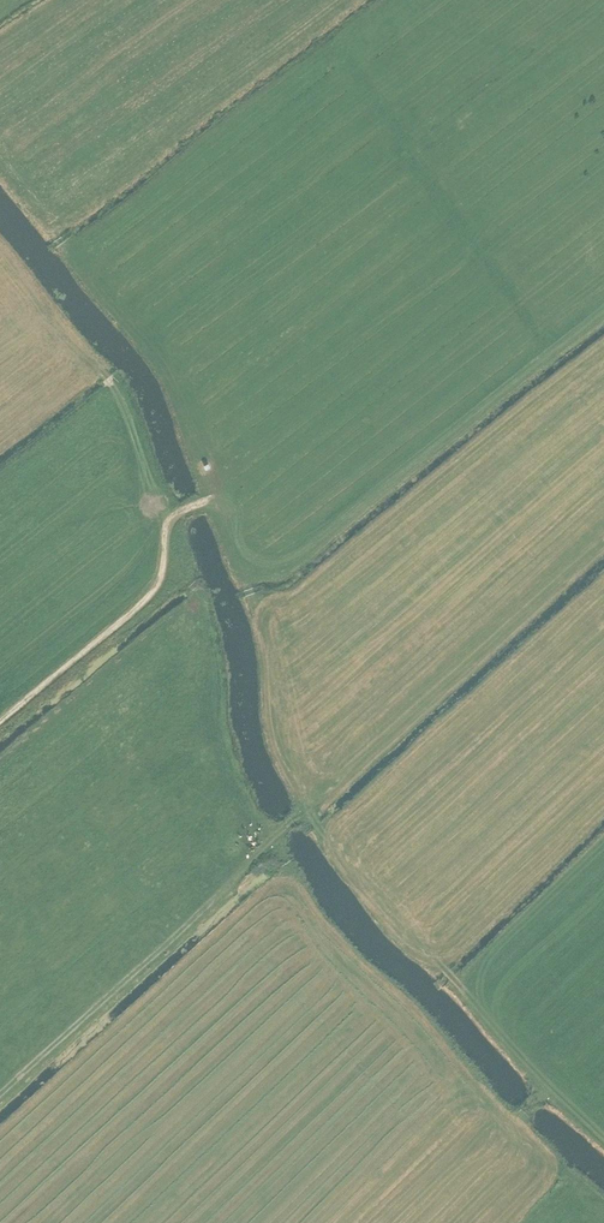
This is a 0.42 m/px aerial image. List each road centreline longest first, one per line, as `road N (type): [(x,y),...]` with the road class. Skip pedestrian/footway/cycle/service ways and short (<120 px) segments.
road 1 (track): [(208,500),(166,522),(163,579),(148,602),(0,725)]

